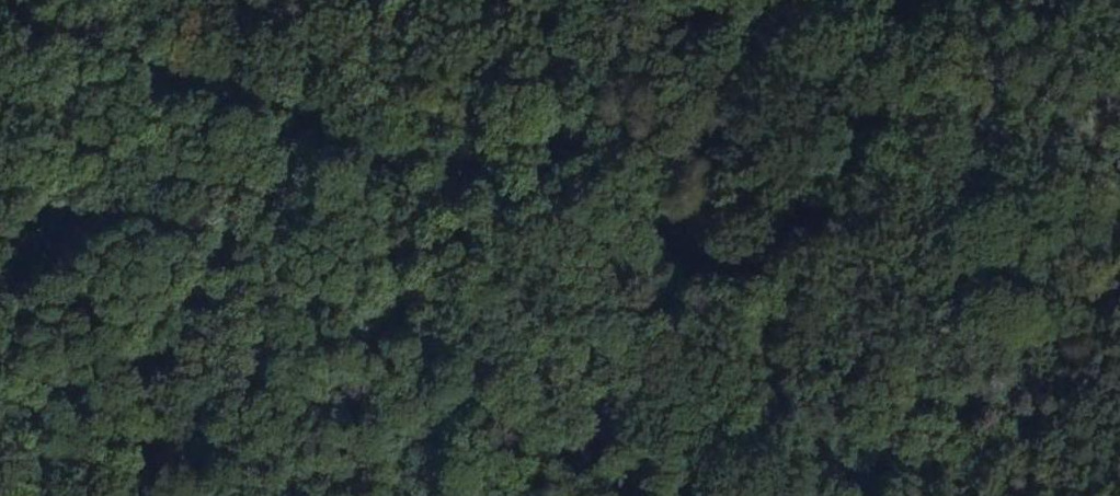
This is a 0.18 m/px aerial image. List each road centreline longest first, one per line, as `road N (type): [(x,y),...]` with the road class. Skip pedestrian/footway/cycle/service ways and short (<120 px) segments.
road 1 (track): [(0,53),(275,177),(483,226)]
road 2 (track): [(877,0),(483,226)]
road 3 (track): [(483,226),(641,495)]

